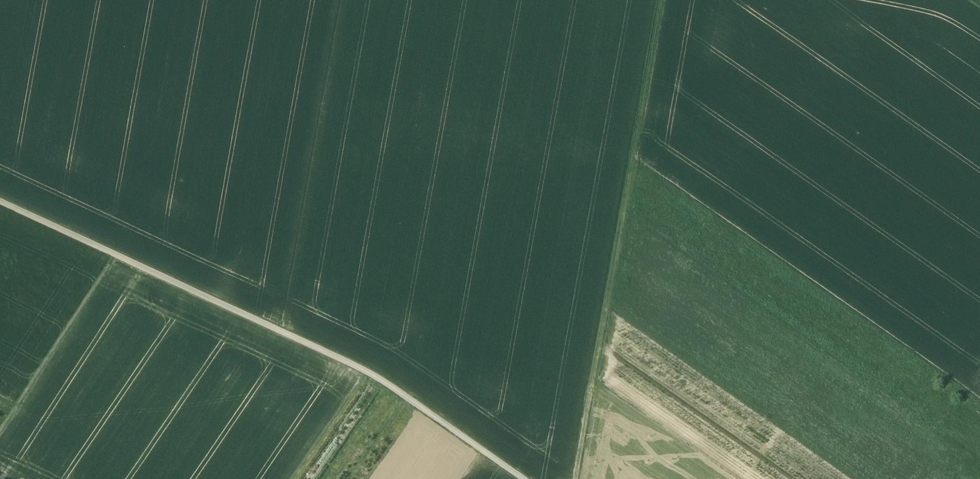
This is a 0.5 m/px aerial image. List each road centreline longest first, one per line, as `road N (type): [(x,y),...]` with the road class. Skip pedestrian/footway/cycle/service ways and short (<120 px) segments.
road 1 (track): [(0,202),(364,370),(521,478)]
road 2 (track): [(575,478),(662,0)]

